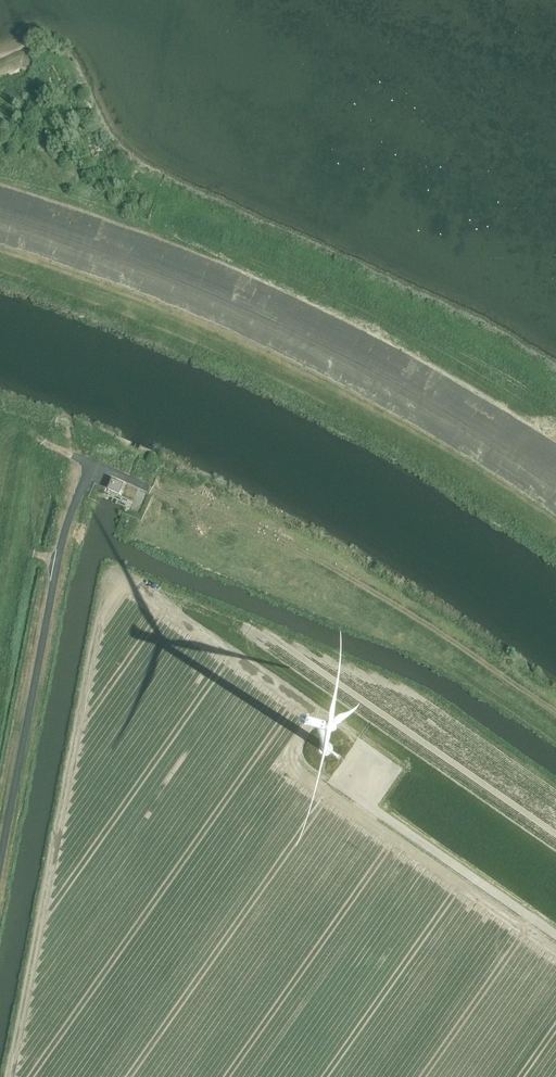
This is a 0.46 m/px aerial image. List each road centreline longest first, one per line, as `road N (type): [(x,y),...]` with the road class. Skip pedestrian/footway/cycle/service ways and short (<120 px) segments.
road 1 (track): [(0,861),(55,571),(89,466),(203,505),(345,577),(555,713)]

